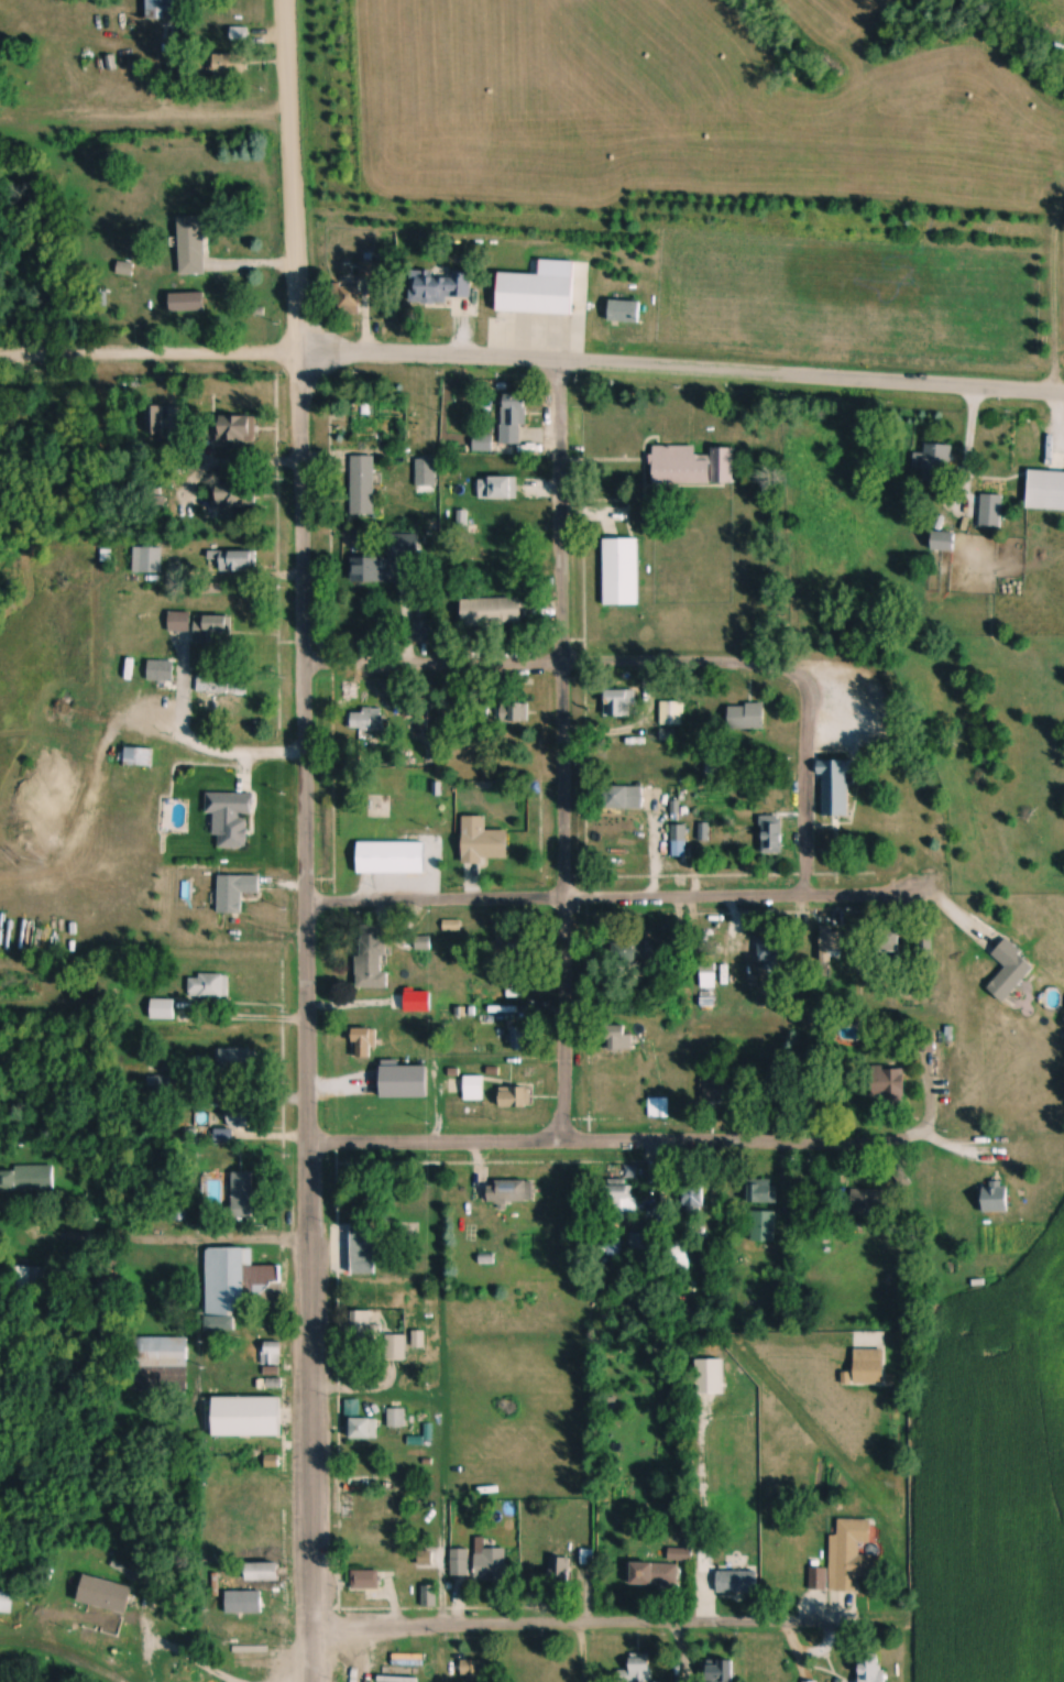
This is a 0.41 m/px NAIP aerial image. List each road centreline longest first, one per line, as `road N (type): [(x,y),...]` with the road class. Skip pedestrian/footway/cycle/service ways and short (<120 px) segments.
road 1 (tertiary): [(311,1681),(298,359)]
road 2 (residential): [(0,355),(463,359),(1063,397)]
road 3 (residential): [(562,1146),(556,364)]
road 4 (residential): [(304,909),(832,902),(925,888)]
road 5 (residential): [(924,1140),(305,1147)]
road 6 (residential): [(777,670),(303,665)]
road 7 (residential): [(778,1618),(311,1626)]
road 8 (tertiary): [(298,359),(284,0)]
road 9 (residential): [(306,1241),(21,1243)]
road 10 (residential): [(803,902),(804,695),(777,670)]

